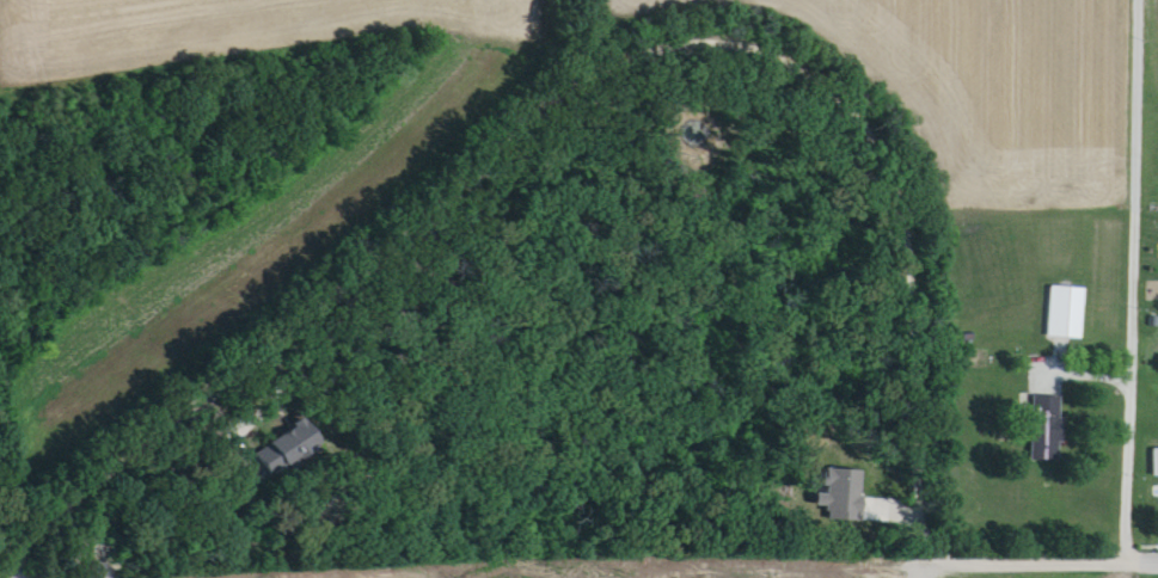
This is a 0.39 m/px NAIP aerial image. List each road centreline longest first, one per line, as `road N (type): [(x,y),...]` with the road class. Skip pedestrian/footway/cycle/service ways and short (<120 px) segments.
road 1 (residential): [(13,577),(67,504),(331,302),(560,92),(694,39),(750,45),(802,64),(840,90),(864,119),(907,247),(931,570)]
road 2 (residential): [(931,570),(416,577)]
road 3 (residential): [(931,570),(1132,566)]

